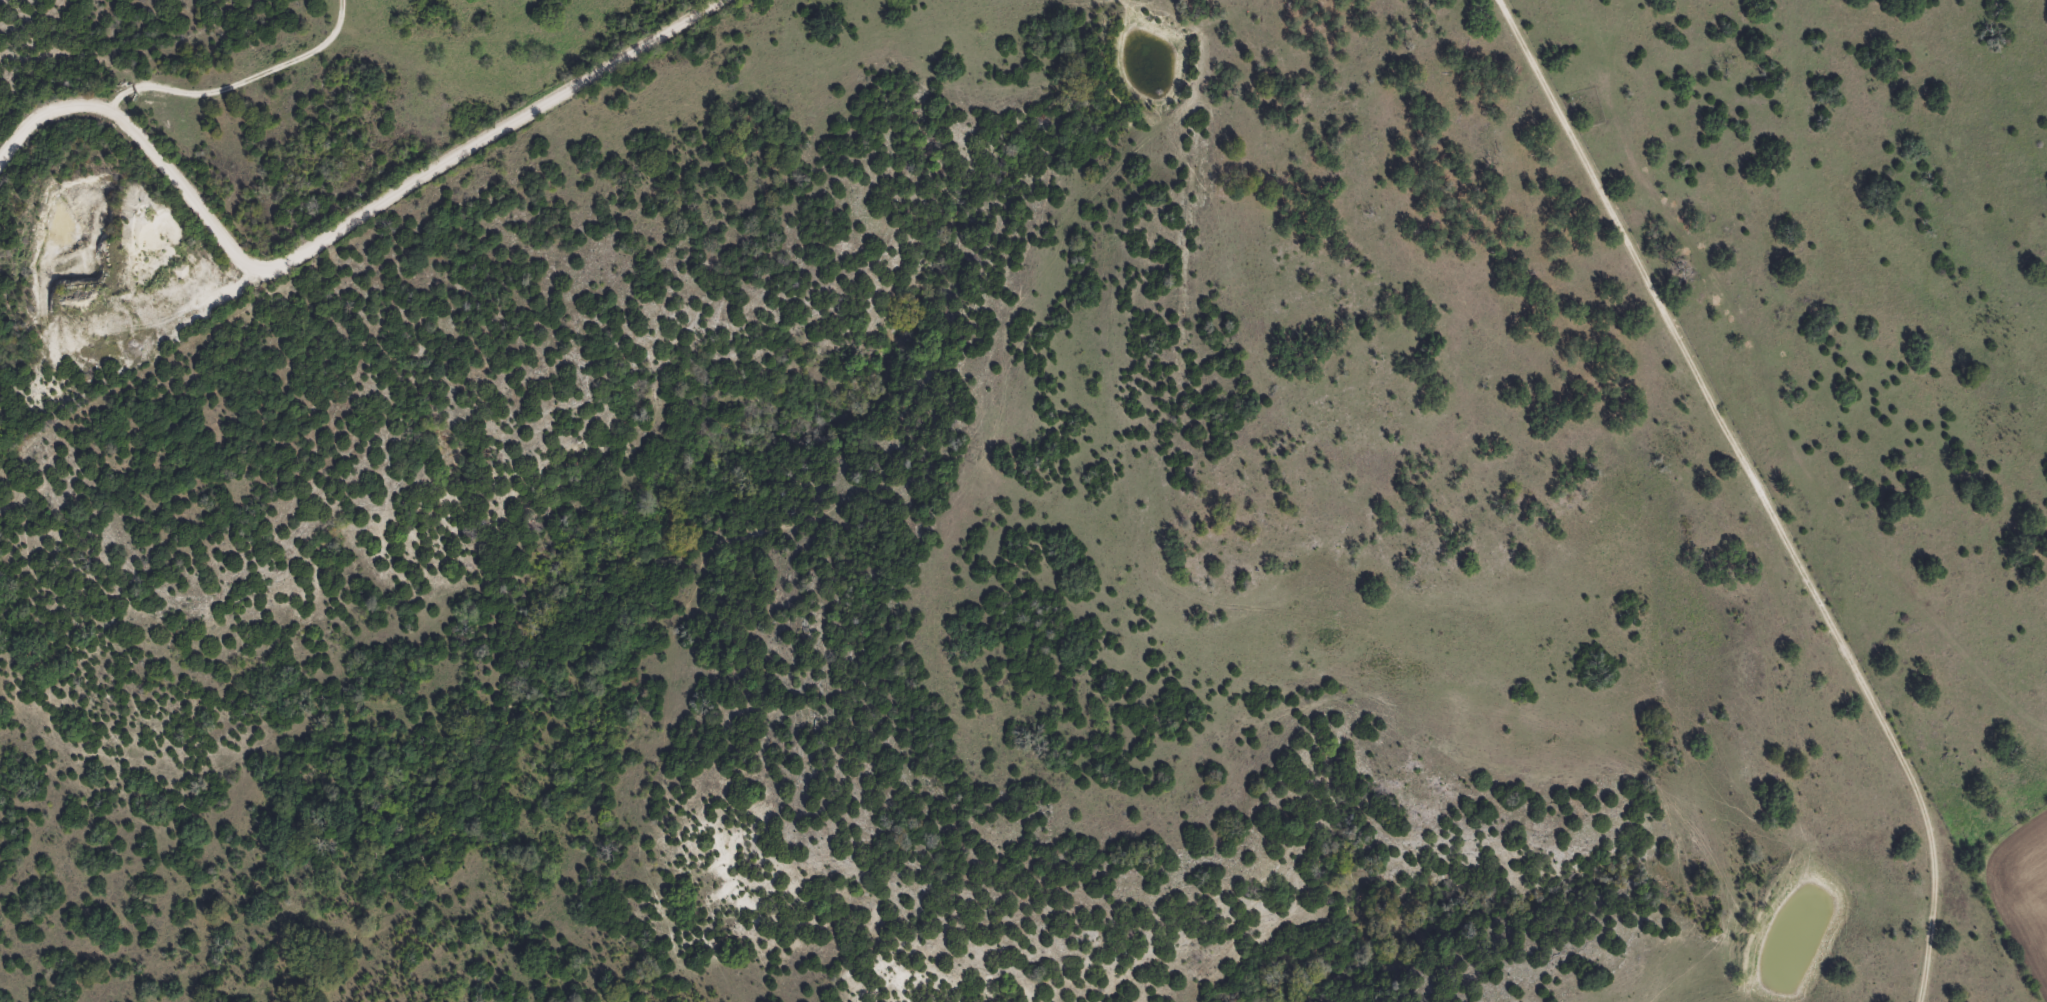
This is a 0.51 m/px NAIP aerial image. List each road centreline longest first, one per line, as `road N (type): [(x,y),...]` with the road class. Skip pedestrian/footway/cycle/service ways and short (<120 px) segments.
road 1 (track): [(1866,1001),(1933,883),(1923,828),(1496,0)]
road 2 (residential): [(0,157),(25,127),(56,108),(110,109),(235,253),(265,268),(720,0)]

